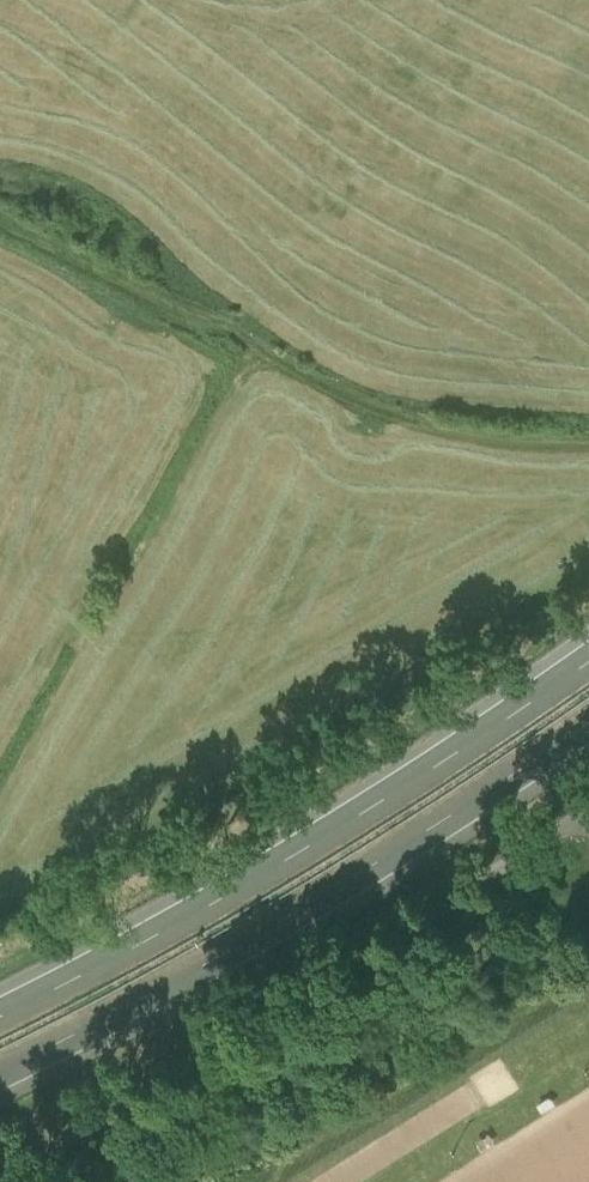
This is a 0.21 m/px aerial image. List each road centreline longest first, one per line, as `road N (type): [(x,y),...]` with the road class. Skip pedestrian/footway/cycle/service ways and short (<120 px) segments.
road 1 (motorway): [(588,663),(353,821),(127,955),(0,1018)]
road 2 (motorway): [(0,1073),(151,999),(380,864),(588,725)]
road 3 (track): [(0,218),(184,313),(251,338),(330,392),(470,437),(588,441)]

